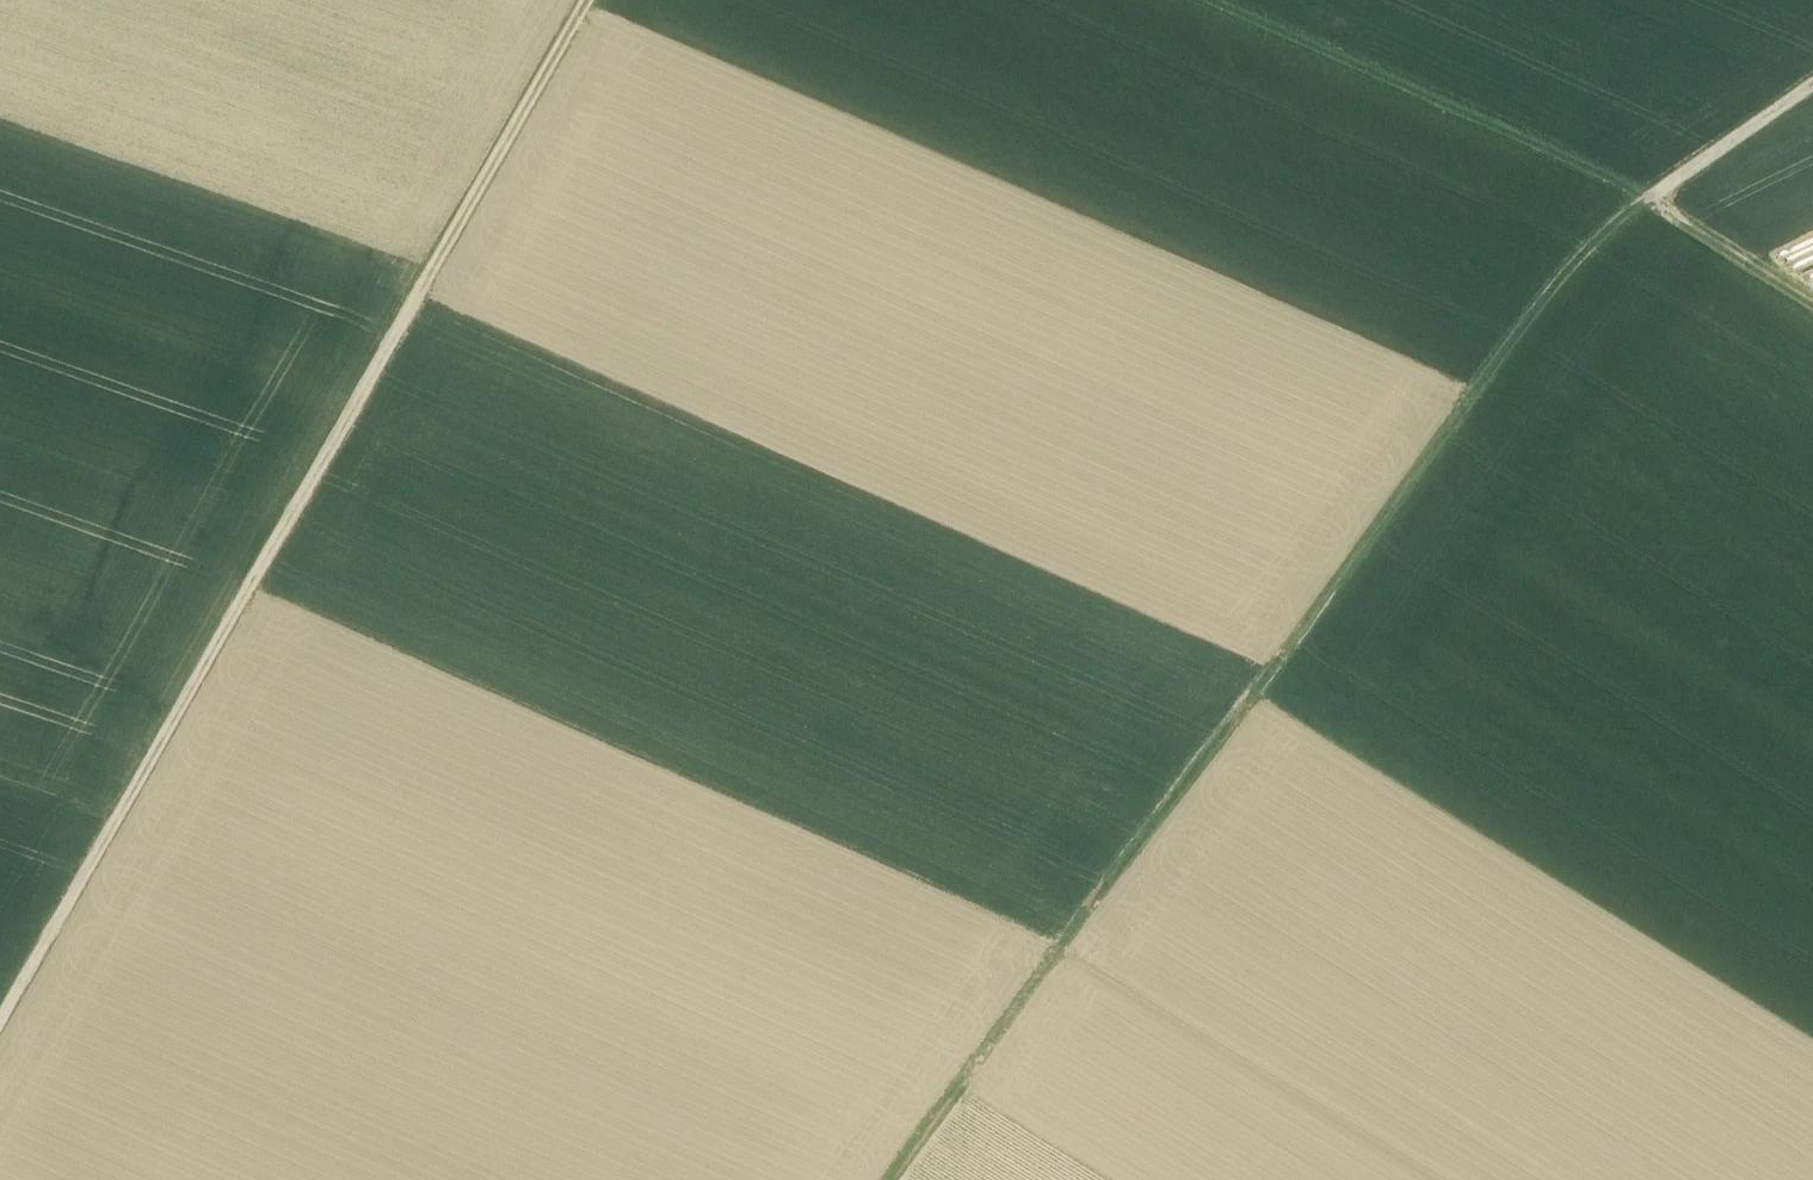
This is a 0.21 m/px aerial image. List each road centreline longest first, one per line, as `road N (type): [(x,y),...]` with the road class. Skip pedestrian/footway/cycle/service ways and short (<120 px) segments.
road 1 (track): [(1648,198),(1529,320),(888,1179)]
road 2 (track): [(0,1019),(585,0)]
road 3 (track): [(1812,299),(1648,198),(1200,0)]
road 4 (track): [(1648,198),(1812,84)]

